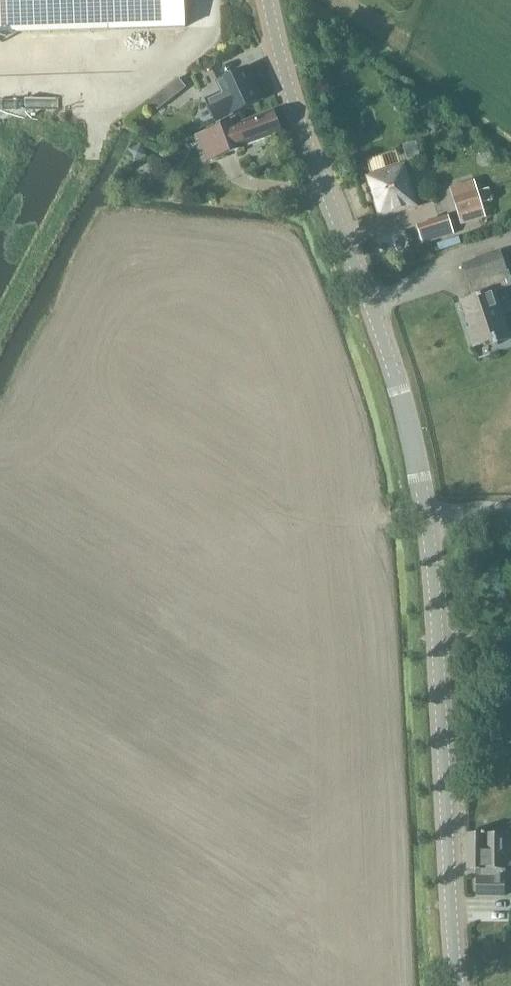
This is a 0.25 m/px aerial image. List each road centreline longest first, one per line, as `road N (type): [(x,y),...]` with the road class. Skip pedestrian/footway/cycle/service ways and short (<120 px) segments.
road 1 (tertiary): [(461,985),(435,573),(405,387),(264,0)]

